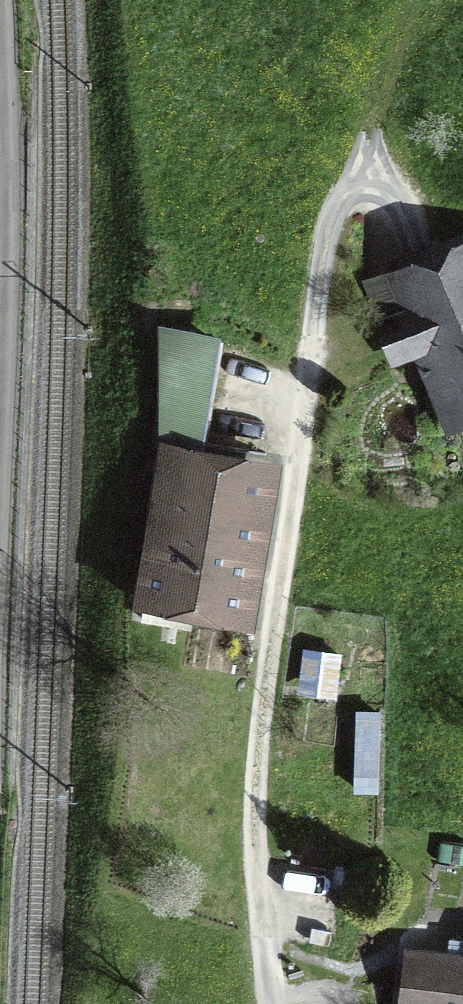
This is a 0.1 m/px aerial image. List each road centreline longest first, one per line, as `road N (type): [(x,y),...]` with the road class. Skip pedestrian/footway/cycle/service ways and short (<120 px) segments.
road 1 (track): [(416,227),(392,202),(358,198),(330,248),(260,776),(277,1003)]
road 2 (track): [(4,0),(10,395),(0,651)]

